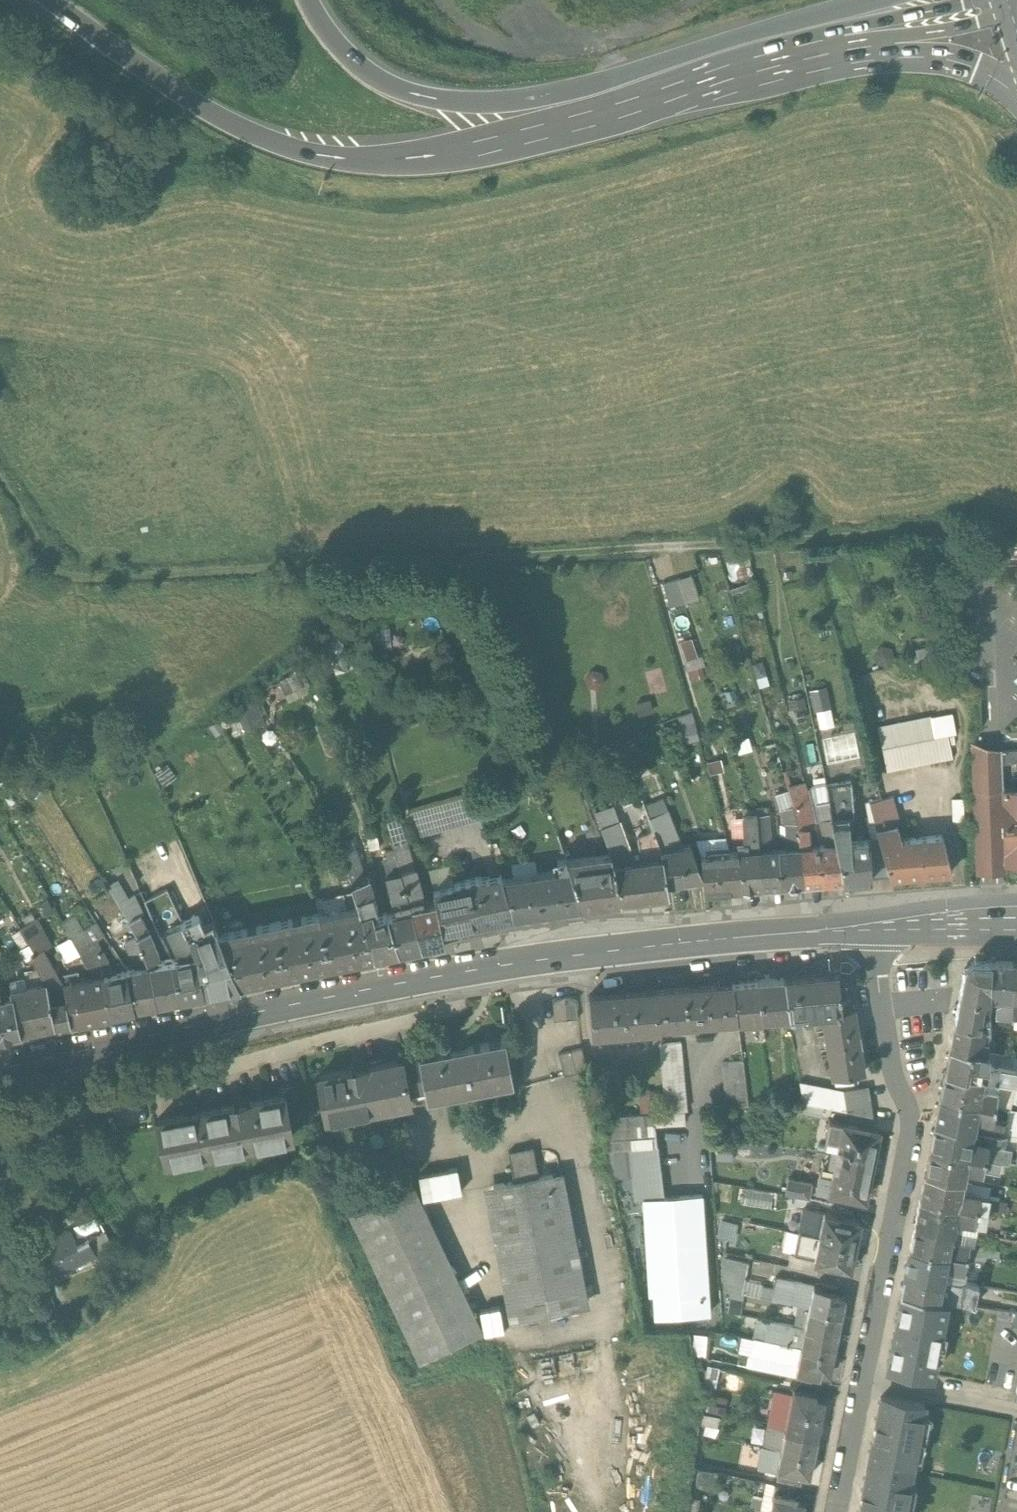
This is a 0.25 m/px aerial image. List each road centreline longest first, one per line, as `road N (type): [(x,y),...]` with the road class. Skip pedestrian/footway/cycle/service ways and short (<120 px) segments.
road 1 (track): [(1016,526),(103,582),(62,574),(37,551),(0,489)]
road 2 (motorway): [(48,0),(203,105),(288,143),(339,154),(390,156),(523,136),(846,51)]
road 3 (secondary): [(0,1066),(412,980),(752,935)]
road 4 (motorway): [(879,0),(557,92),(469,100),(406,91),(372,75),(331,38),(309,0)]
road 5 (residential): [(873,924),(887,1036),(913,1136),(838,1511)]
road 6 (motorway): [(846,51),(951,61),(1016,95)]
road 7 (motorway): [(846,51),(1016,12)]
road 8 (secondary): [(1016,918),(873,924)]
road 9 (secondary): [(873,924),(752,935)]

